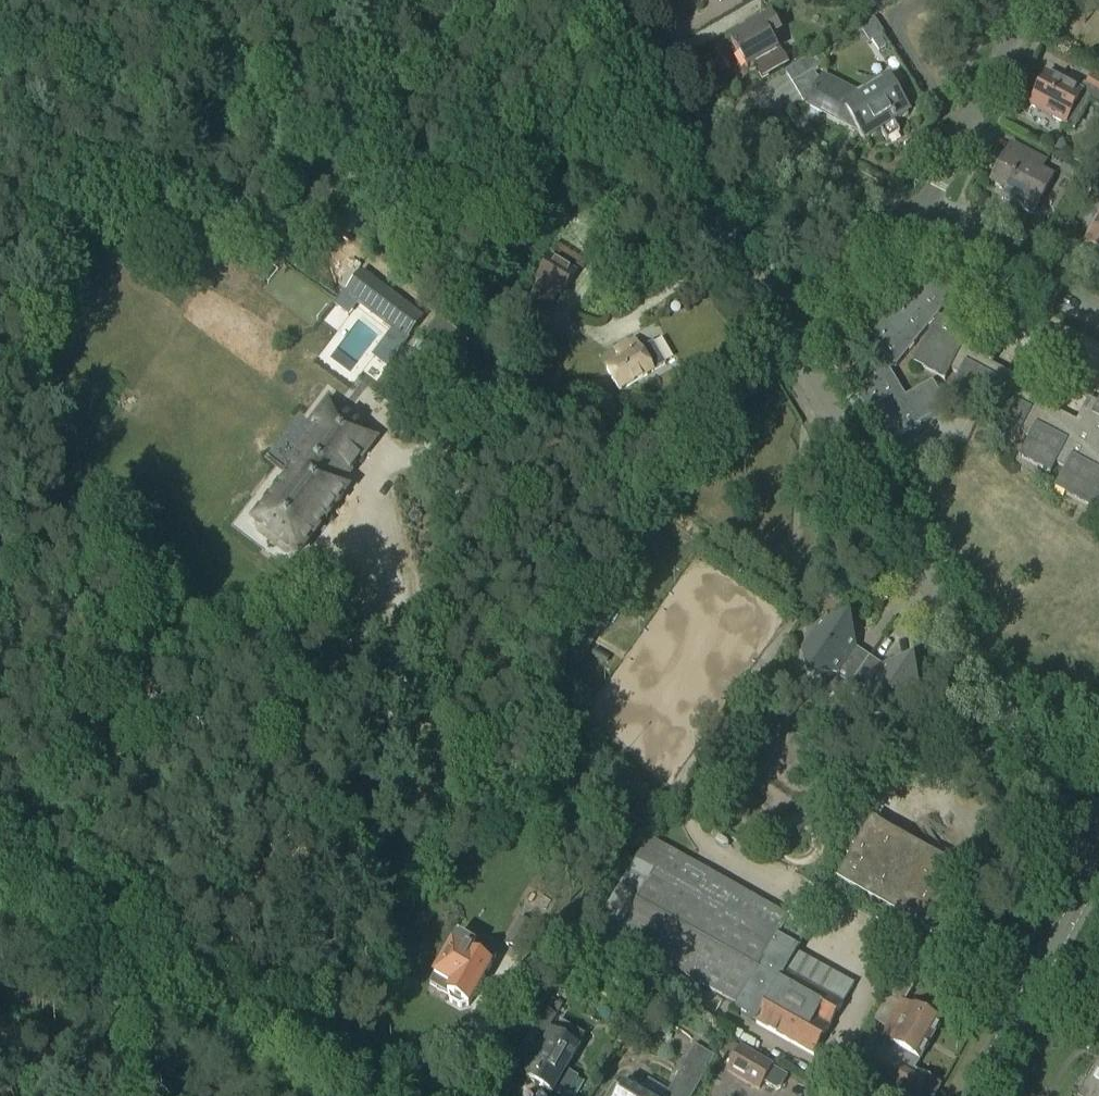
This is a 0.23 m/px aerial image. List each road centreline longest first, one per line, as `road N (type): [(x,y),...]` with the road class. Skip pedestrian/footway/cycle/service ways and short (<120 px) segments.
road 1 (residential): [(1098,867),(788,339)]
road 2 (secondary): [(376,1095),(0,878)]
road 3 (residential): [(920,218),(736,124),(708,118),(666,132)]
road 4 (tertiary): [(976,1095),(1098,872)]
road 5 (residential): [(788,339),(666,132)]
road 6 (residential): [(920,218),(1098,309)]
road 7 (residential): [(788,339),(873,279),(920,218)]
road 8 (residential): [(964,131),(894,19),(922,0)]
road 9 (residential): [(666,132),(589,0)]
road 10 (residential): [(964,131),(1031,2)]

